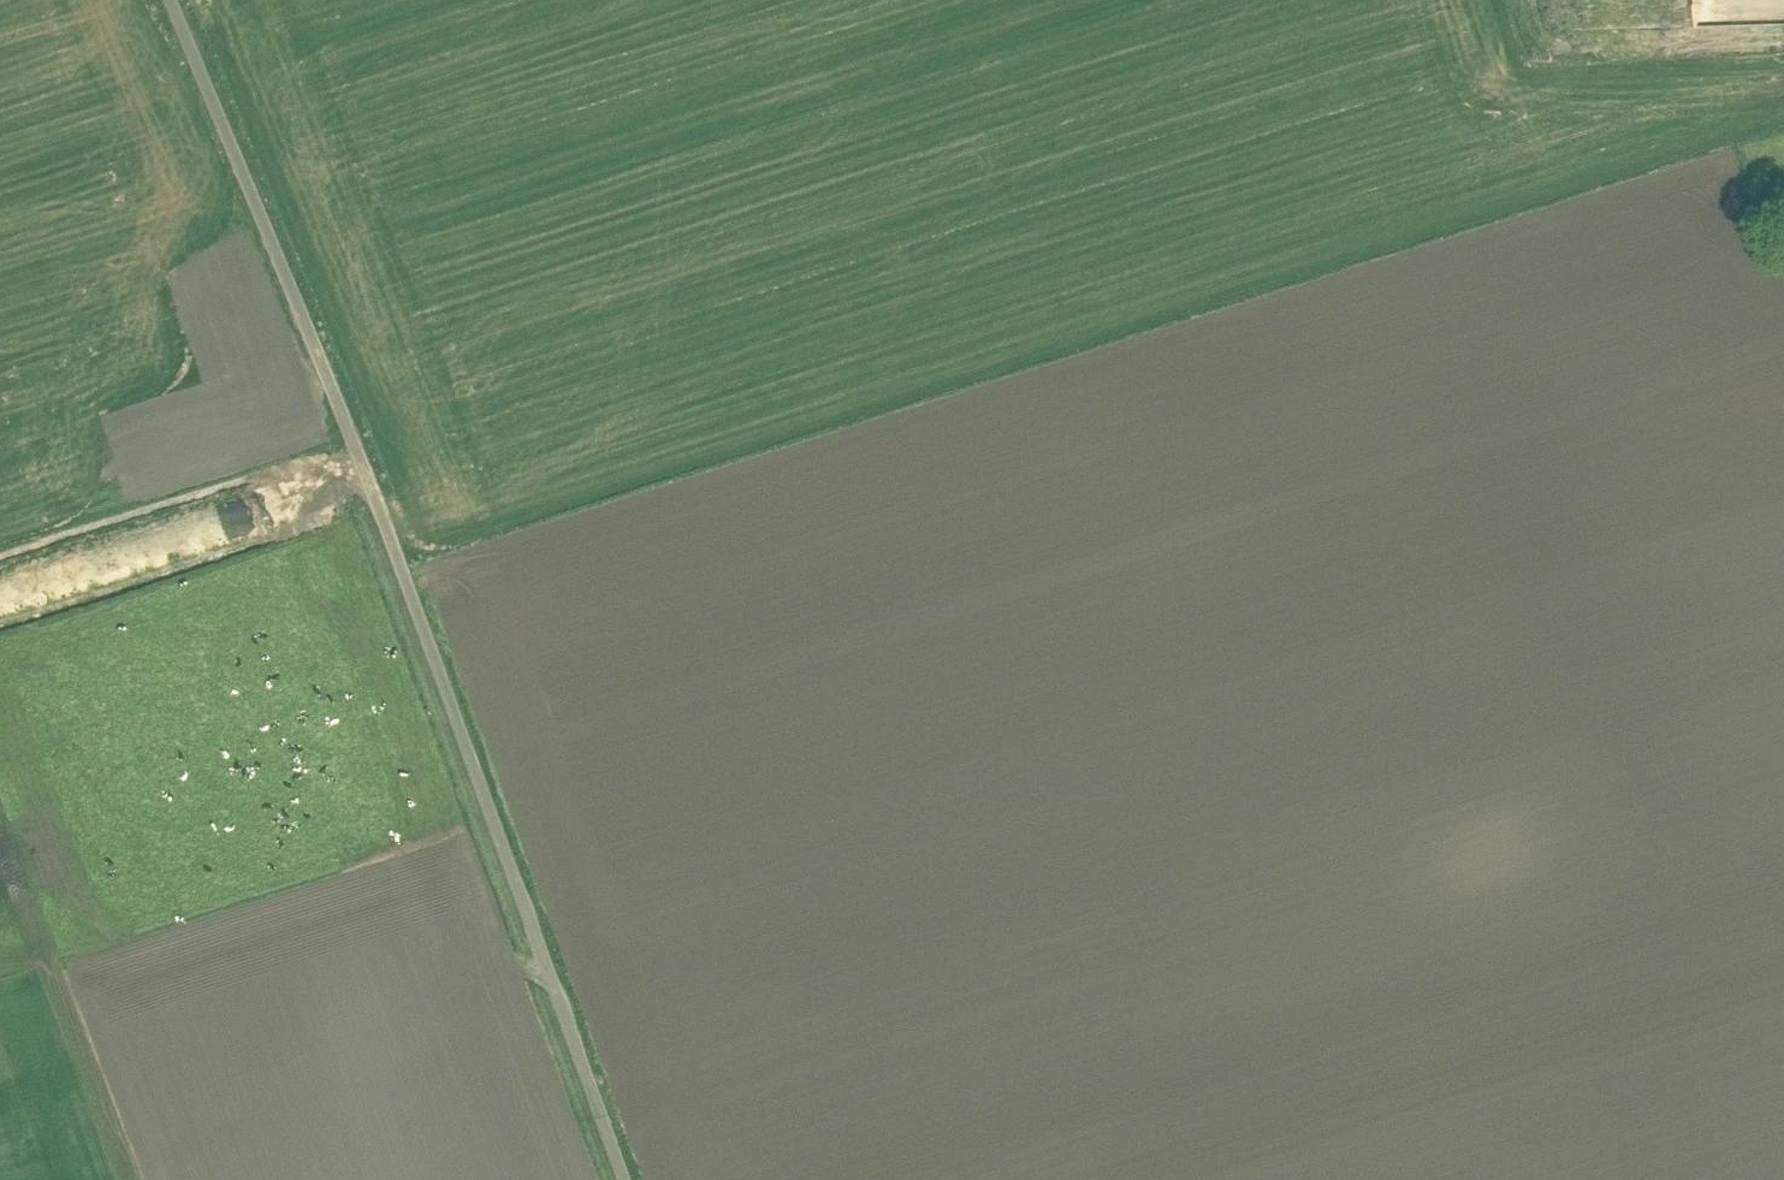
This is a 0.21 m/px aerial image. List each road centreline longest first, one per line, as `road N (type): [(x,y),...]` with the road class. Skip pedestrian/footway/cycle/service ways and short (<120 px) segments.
road 1 (unclassified): [(624,1179),(356,448),(170,0)]

